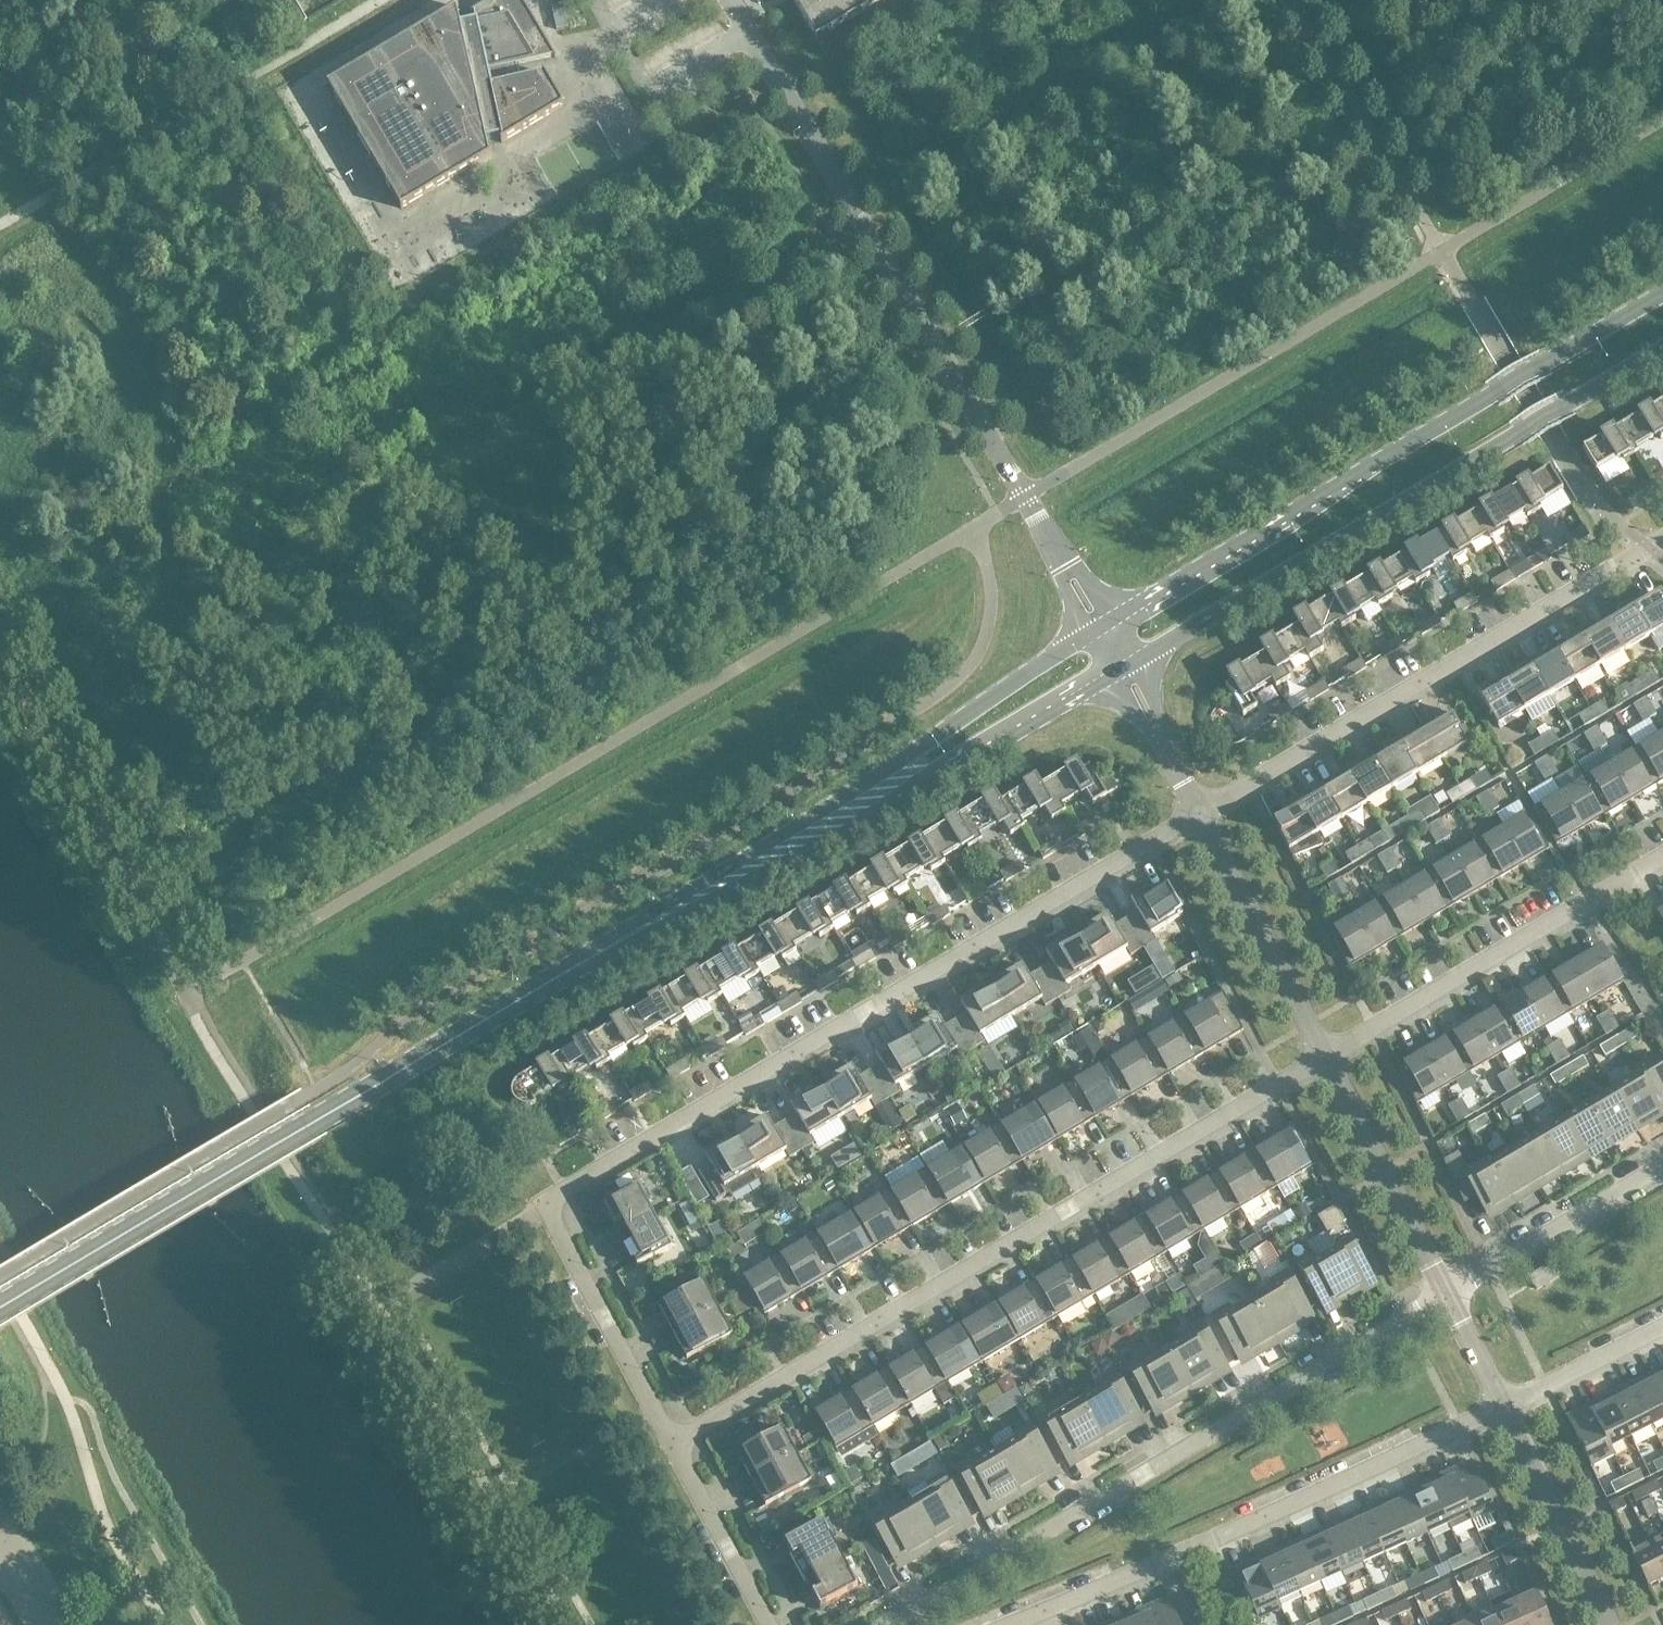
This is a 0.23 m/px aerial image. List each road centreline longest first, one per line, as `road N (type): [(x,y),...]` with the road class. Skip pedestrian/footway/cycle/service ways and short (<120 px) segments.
road 1 (secondary): [(0,1303),(905,778)]
road 2 (residential): [(543,1208),(1197,811)]
road 3 (residential): [(672,1443),(1323,1060)]
road 4 (residential): [(895,1624),(1445,1293)]
road 5 (unclassified): [(1048,538),(727,0)]
road 6 (secondary): [(1662,295),(1148,606)]
road 7 (secondary): [(1172,642),(1662,348)]
road 8 (residential): [(1197,811),(1662,536)]
road 9 (residential): [(1023,1624),(1267,1526),(1507,1413)]
road 10 (residential): [(1323,1060),(1662,857)]
road 11 (residential): [(1323,1060),(1197,811)]
road 12 (residential): [(543,1208),(672,1443)]
road 13 (residential): [(1445,1293),(1323,1060)]
road 14 (residential): [(1445,1293),(1662,1166)]
road 15 (residential): [(1608,1624),(1507,1413)]
road 16 (residential): [(672,1443),(772,1624)]
road 17 (secondary): [(1058,661),(905,778)]
road 18 (secondary): [(905,778),(1077,696)]
road 19 (residential): [(1507,1413),(1662,1332)]
road 20 (residential): [(1507,1413),(1445,1293)]

